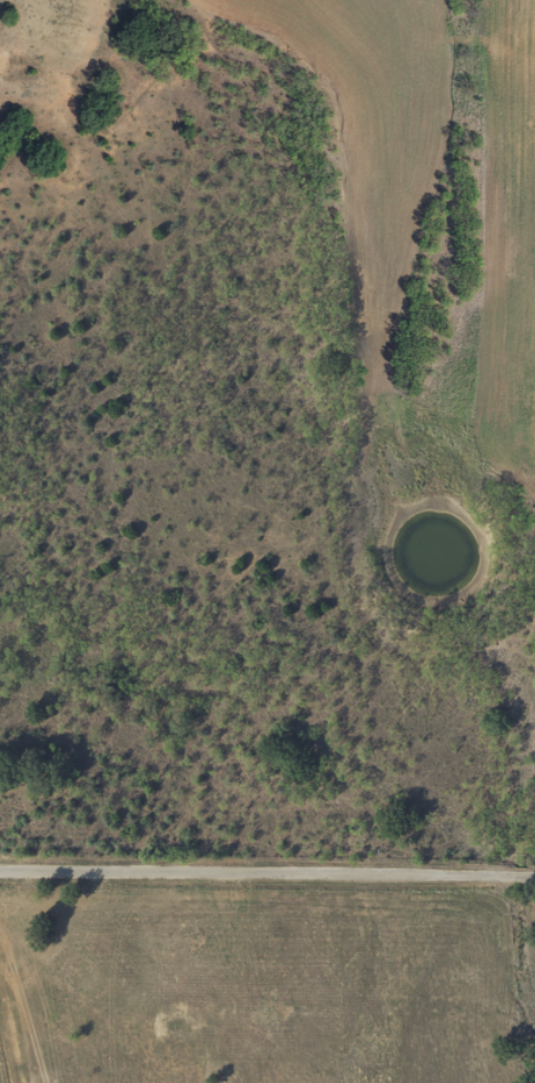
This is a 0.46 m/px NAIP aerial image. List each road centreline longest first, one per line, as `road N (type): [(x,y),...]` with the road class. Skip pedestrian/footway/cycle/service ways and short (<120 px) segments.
road 1 (residential): [(534,888),(0,892)]

